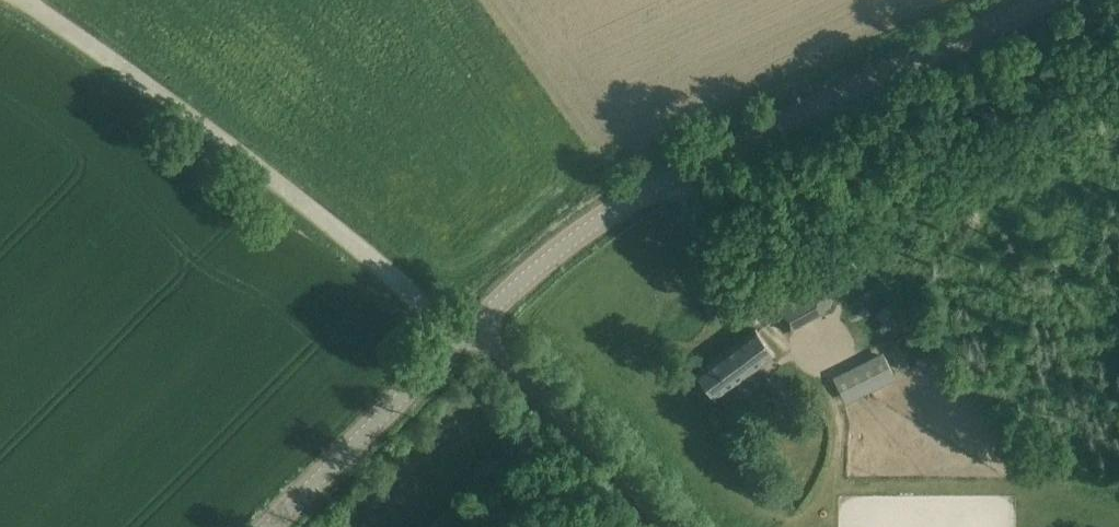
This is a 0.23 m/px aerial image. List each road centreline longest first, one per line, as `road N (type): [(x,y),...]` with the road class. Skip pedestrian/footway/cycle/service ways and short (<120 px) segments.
road 1 (unclassified): [(475,326),(578,234),(657,187),(1058,0)]
road 2 (track): [(458,342),(383,266),(241,151),(21,0)]
road 3 (unclassified): [(273,526),(475,326)]
road 4 (unclassified): [(655,526),(614,473),(475,326)]

